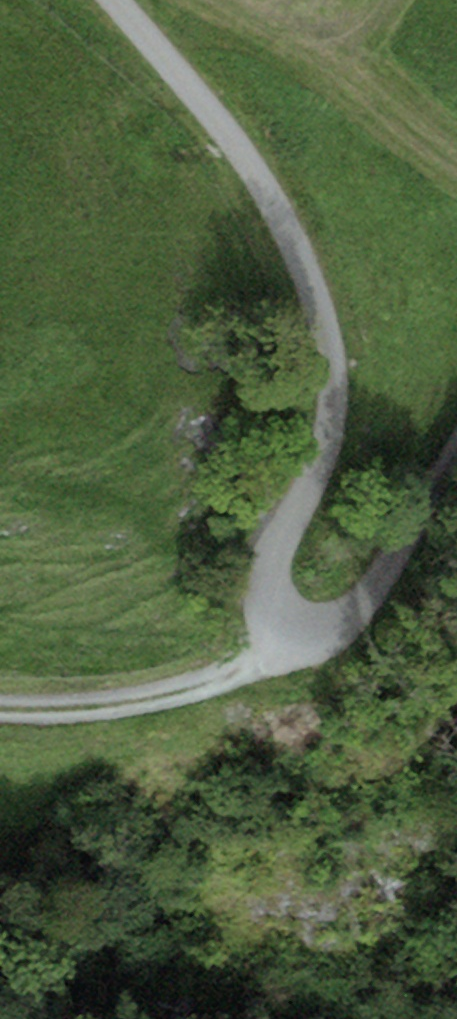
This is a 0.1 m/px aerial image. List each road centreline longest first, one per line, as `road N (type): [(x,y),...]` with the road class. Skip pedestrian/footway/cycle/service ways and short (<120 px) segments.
road 1 (track): [(308,648),(277,628),(263,584),(298,517),(336,402),(321,318),(262,162),(126,0)]
road 2 (track): [(0,705),(126,706),(308,648)]
road 3 (track): [(456,452),(369,607),(308,648)]

